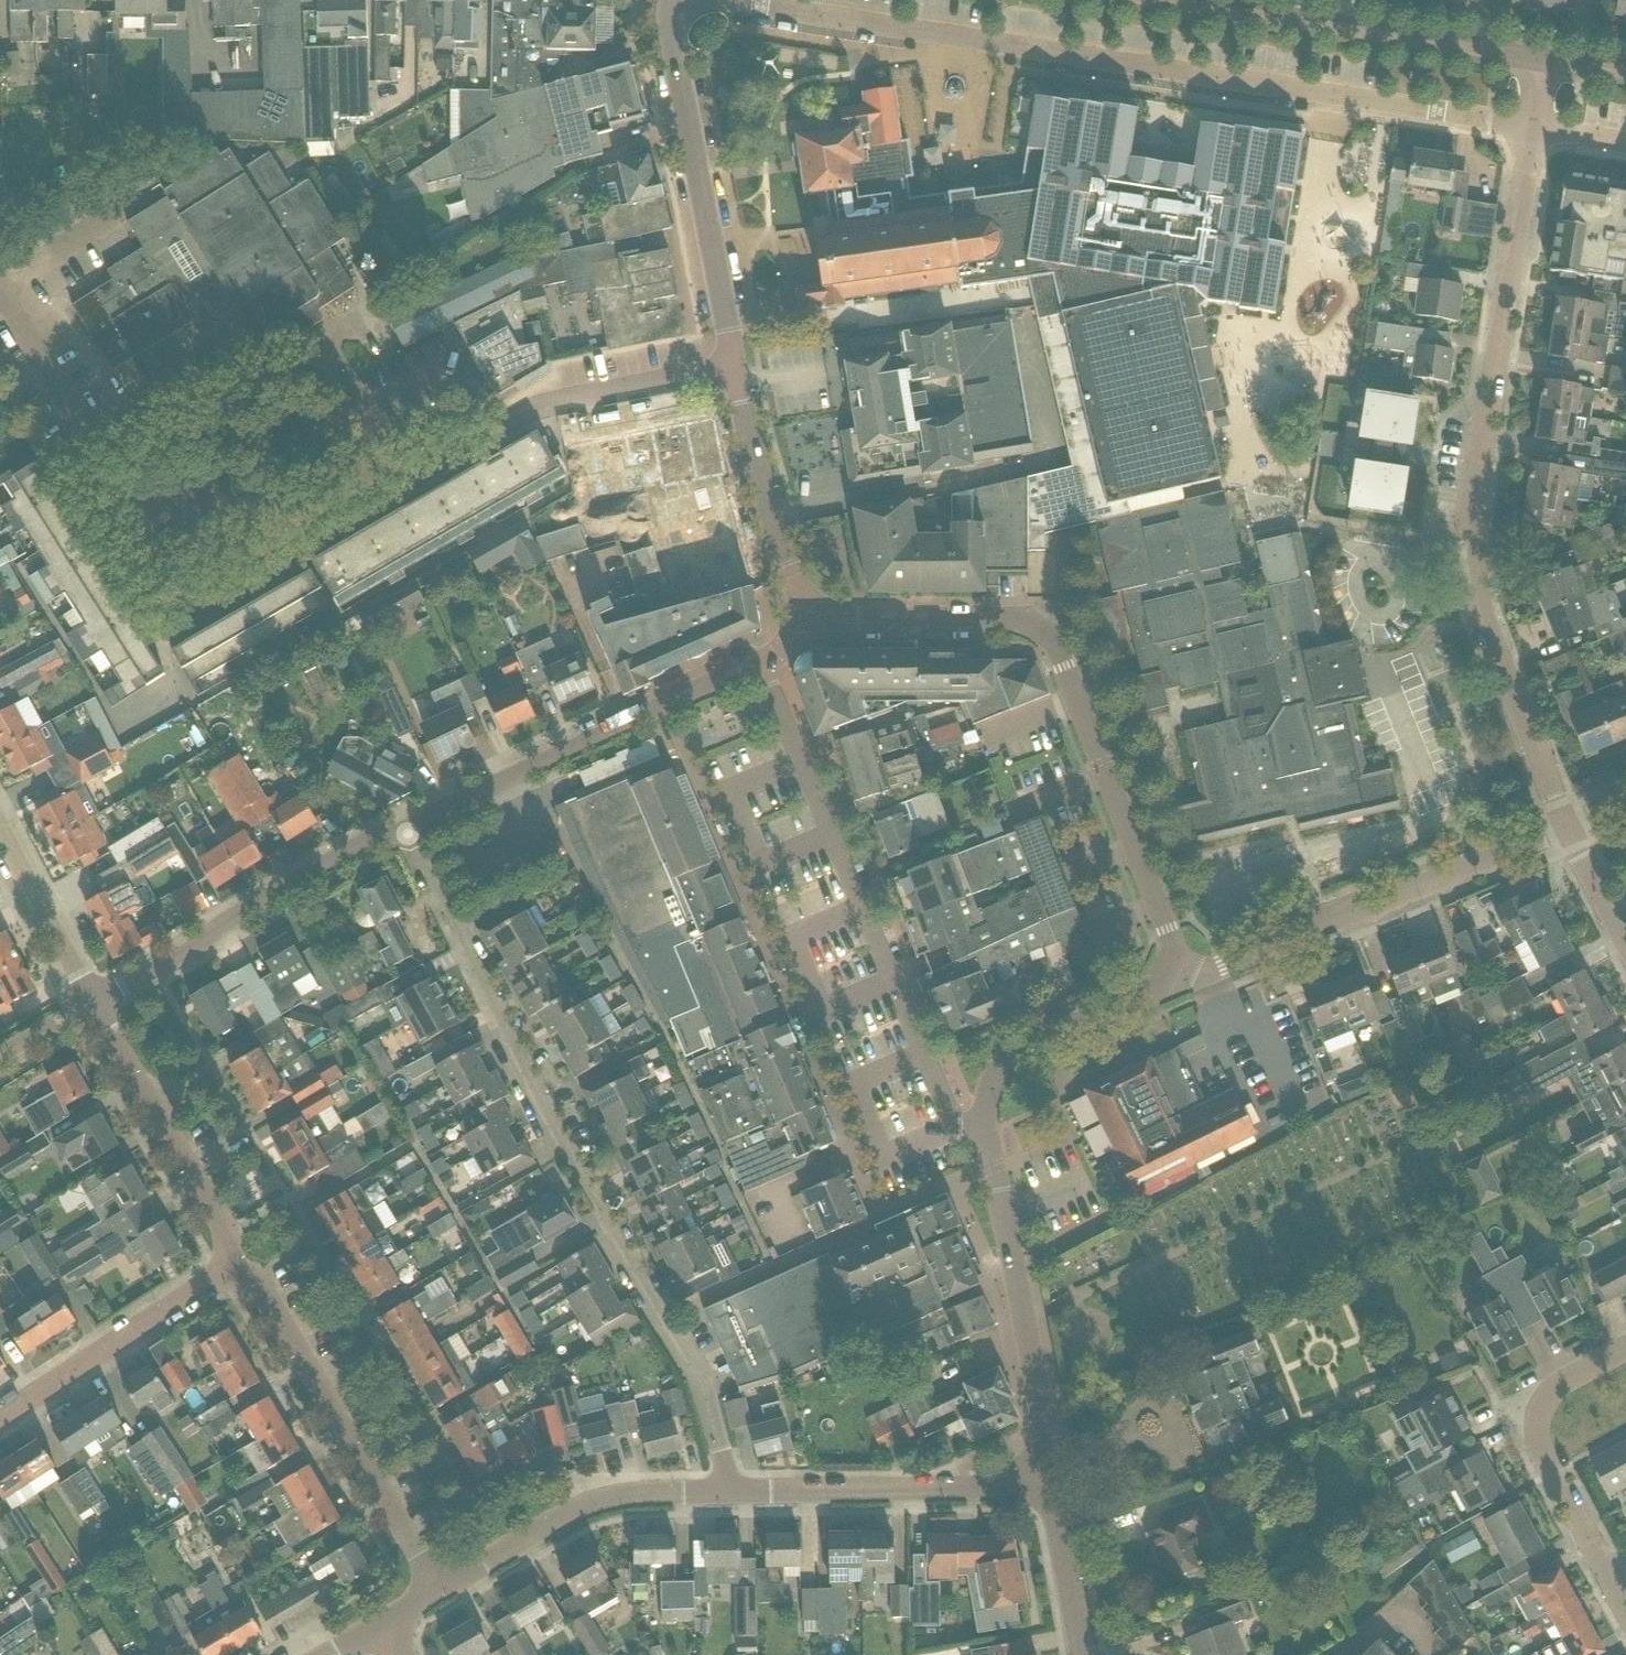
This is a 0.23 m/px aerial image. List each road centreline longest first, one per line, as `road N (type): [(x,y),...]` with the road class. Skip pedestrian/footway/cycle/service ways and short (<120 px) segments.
road 1 (residential): [(736,367),(550,402),(174,608),(87,469),(71,405),(0,291)]
road 2 (residential): [(703,0),(1536,129)]
road 3 (residential): [(730,1490),(698,1384),(406,832)]
road 4 (residential): [(1536,129),(1517,262),(1502,286),(1470,566),(1562,824)]
road 5 (unclassified): [(1171,964),(1175,949),(1044,631),(1011,619),(810,617)]
road 6 (residential): [(987,1128),(956,1130),(762,663)]
road 7 (residential): [(1562,824),(1211,968),(1171,964)]
road 8 (residential): [(406,832),(762,663)]
road 9 (unclassified): [(436,1589),(237,1263)]
road 10 (tertiary): [(1547,60),(1172,0)]
road 11 (unclassified): [(736,367),(675,39),(675,0)]
road 12 (unclassified): [(1026,1483),(1042,1415),(987,1128)]
road 13 (residential): [(94,1004),(406,832)]
road 14 (residential): [(1625,1606),(1536,1436),(1552,1392),(1625,1351)]
road 15 (unclassified): [(436,1589),(602,1495),(730,1490)]
road 16 (unclassified): [(237,1263),(227,1232),(94,1004)]
road 17 (unclassified): [(1026,1483),(730,1490)]
road 18 (residential): [(0,1415),(237,1263)]
road 19 (unclassified): [(987,1128),(985,1108),(1007,1055),(1160,992),(1171,964)]
road 20 (unclassified): [(810,617),(785,560),(736,367)]
road 21 (unclassified): [(94,1004),(0,825)]
road 22 (unclassified): [(1082,1654),(1060,1529),(1049,1502),(1026,1483)]
road 23 (residential): [(0,280),(146,190)]
road 24 (residential): [(1625,945),(1562,824)]

